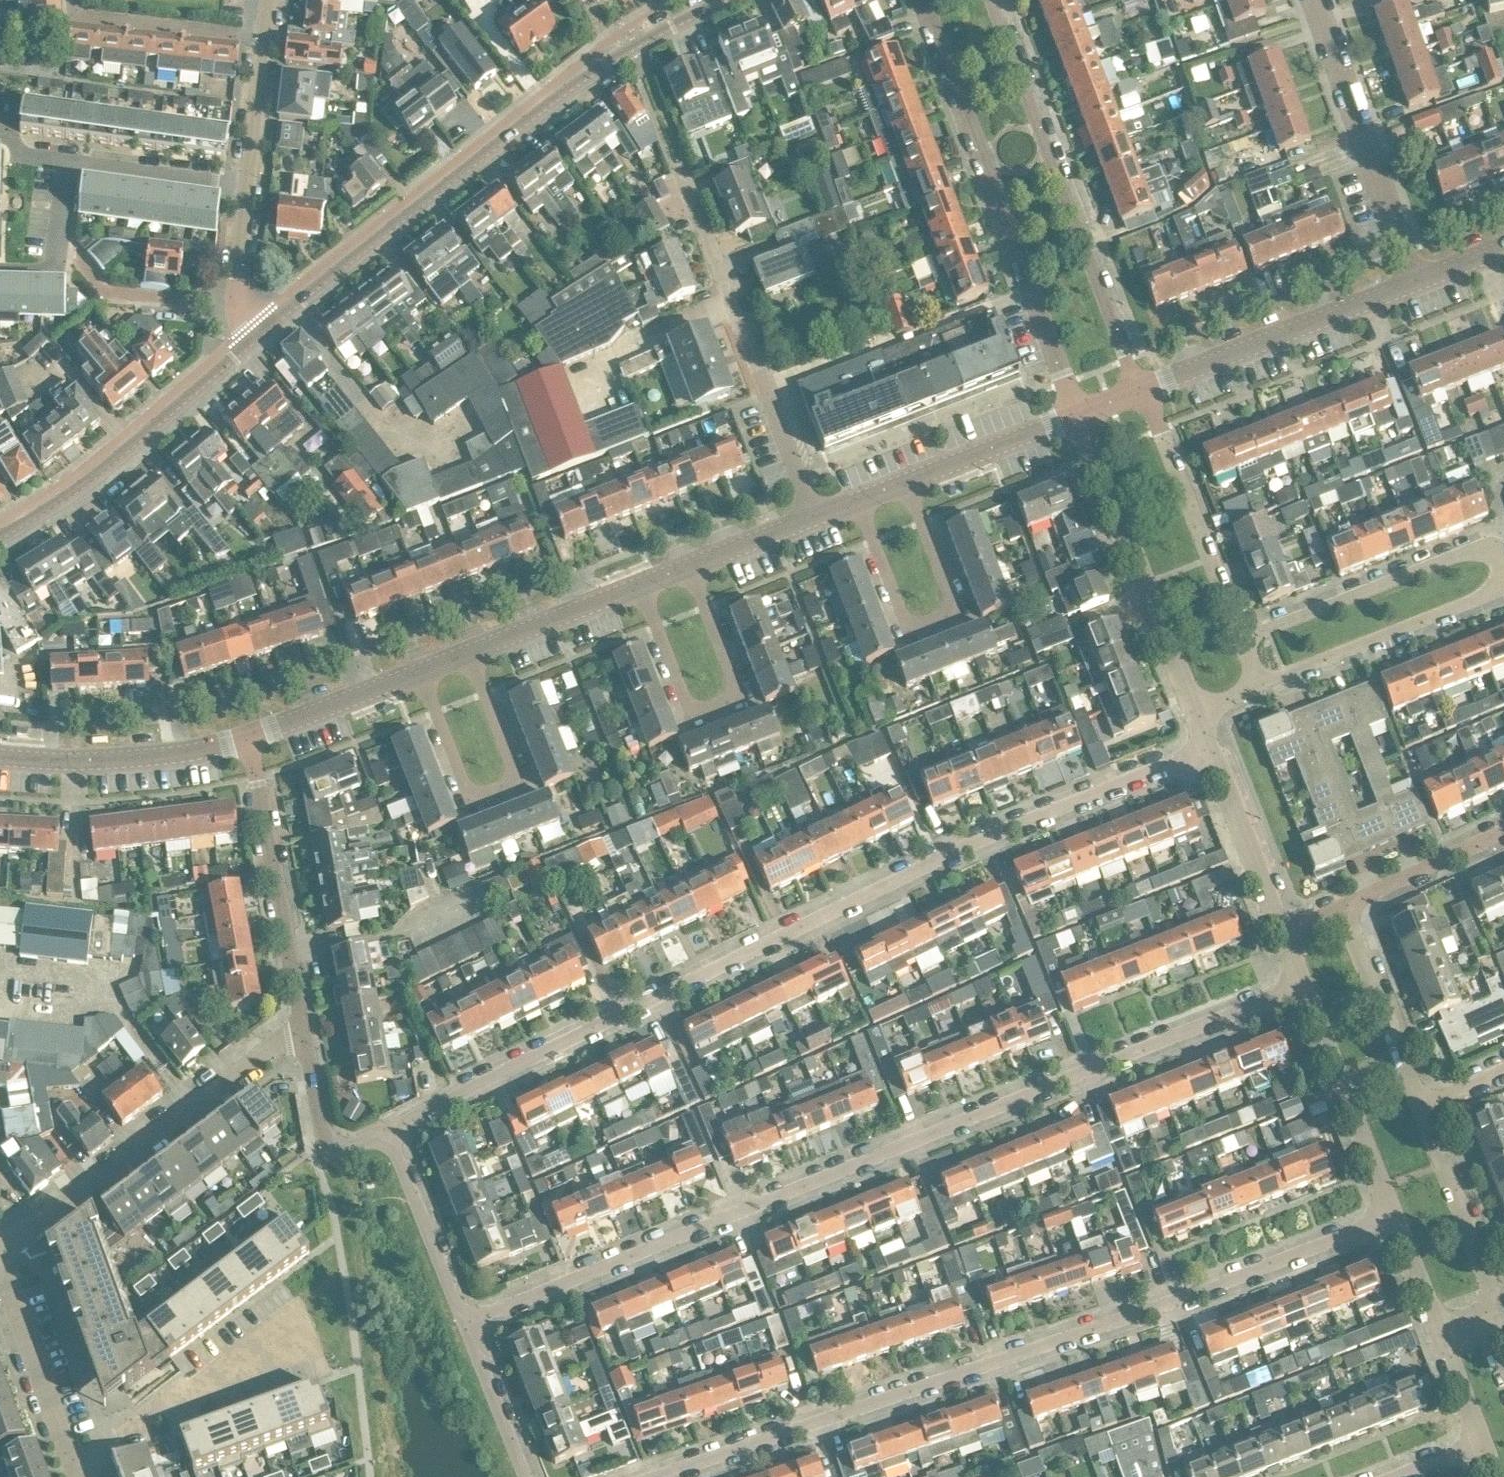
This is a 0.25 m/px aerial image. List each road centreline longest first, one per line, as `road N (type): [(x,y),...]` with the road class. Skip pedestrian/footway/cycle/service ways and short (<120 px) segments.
road 1 (residential): [(387,1128),(955,852),(1209,748)]
road 2 (residential): [(1302,984),(465,1322)]
road 3 (residential): [(1392,1215),(1177,1300),(654,1476)]
road 4 (unclassified): [(262,334),(570,88),(721,0)]
road 5 (residential): [(922,0),(1078,414)]
road 6 (residential): [(1142,389),(991,0)]
road 7 (residential): [(816,516),(678,162)]
road 8 (residential): [(0,1252),(285,1037),(305,1031)]
road 9 (unclassified): [(0,535),(83,483),(262,334)]
road 10 (residential): [(1195,713),(1078,414)]
road 11 (residential): [(908,481),(950,591),(938,622),(906,617),(860,499)]
road 12 (residential): [(690,567),(732,673),(731,693),(716,707),(696,706),(682,692),(641,586)]
road 13 (residential): [(470,652),(512,761),(500,789),(479,792),(462,779),(421,671)]
road 14 (residential): [(305,1031),(250,737)]
road 15 (residential): [(1416,281),(1315,0)]
road 16 (unclassified): [(1142,389),(1416,281)]
road 17 (residential): [(1503,564),(1497,549),(1474,548),(1244,639)]
road 18 (residential): [(72,1464),(306,1325)]
road 19 (residential): [(1244,639),(1142,389)]
road 20 (residential): [(1259,682),(1503,585)]
road 21 (unclassified): [(0,757),(117,759),(250,737)]
road 22 (residential): [(1392,1215),(1302,984)]
road 23 (residential): [(1501,1306),(1421,1106)]
road 24 (residential): [(1421,1106),(1339,912)]
road 25 (residential): [(72,1464),(0,1267)]
road 26 (residential): [(465,1322),(387,1128)]
road 27 (residential): [(266,36),(76,14),(75,0)]
road 28 (residential): [(1282,934),(1209,748)]
road 29 (residential): [(1339,912),(1503,830)]
road 30 (unclassified): [(250,737),(421,671)]
road 31 (unclassified): [(470,652),(641,586)]
road 32 (unclassified): [(908,481),(1078,414)]
road 33 (residential): [(247,187),(71,162)]
road 34 (residential): [(527,1476),(465,1322)]
road 35 (residential): [(262,334),(238,305),(247,187)]
road 36 (residential): [(247,187),(266,36)]
road 37 (unclassified): [(690,567),(816,516)]
road 38 (residential): [(1439,1333),(1392,1215)]

